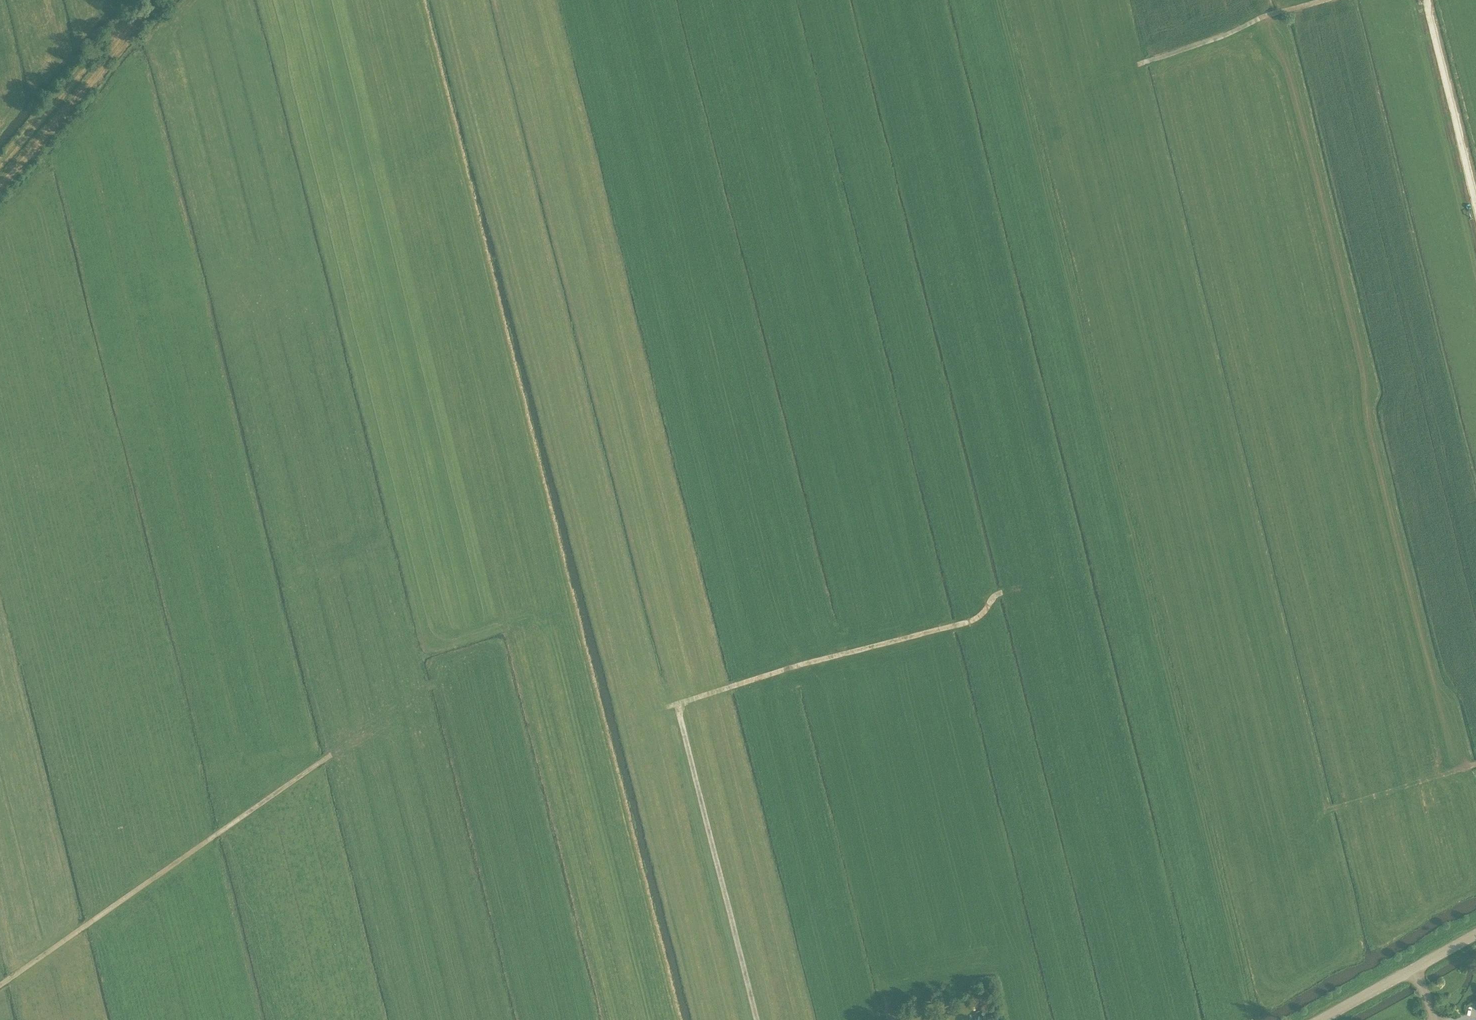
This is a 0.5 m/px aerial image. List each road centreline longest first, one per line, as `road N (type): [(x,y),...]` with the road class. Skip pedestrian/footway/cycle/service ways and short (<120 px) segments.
road 1 (track): [(0,985),(438,680),(677,704),(977,619),(1002,592)]
road 2 (track): [(1252,1019),(994,0)]
road 3 (track): [(757,1019),(677,704)]
road 4 (track): [(1322,0),(1138,65),(1120,0)]
road 5 (track): [(1475,204),(1426,0)]
road 6 (unclassified): [(1322,1019),(1475,934)]

